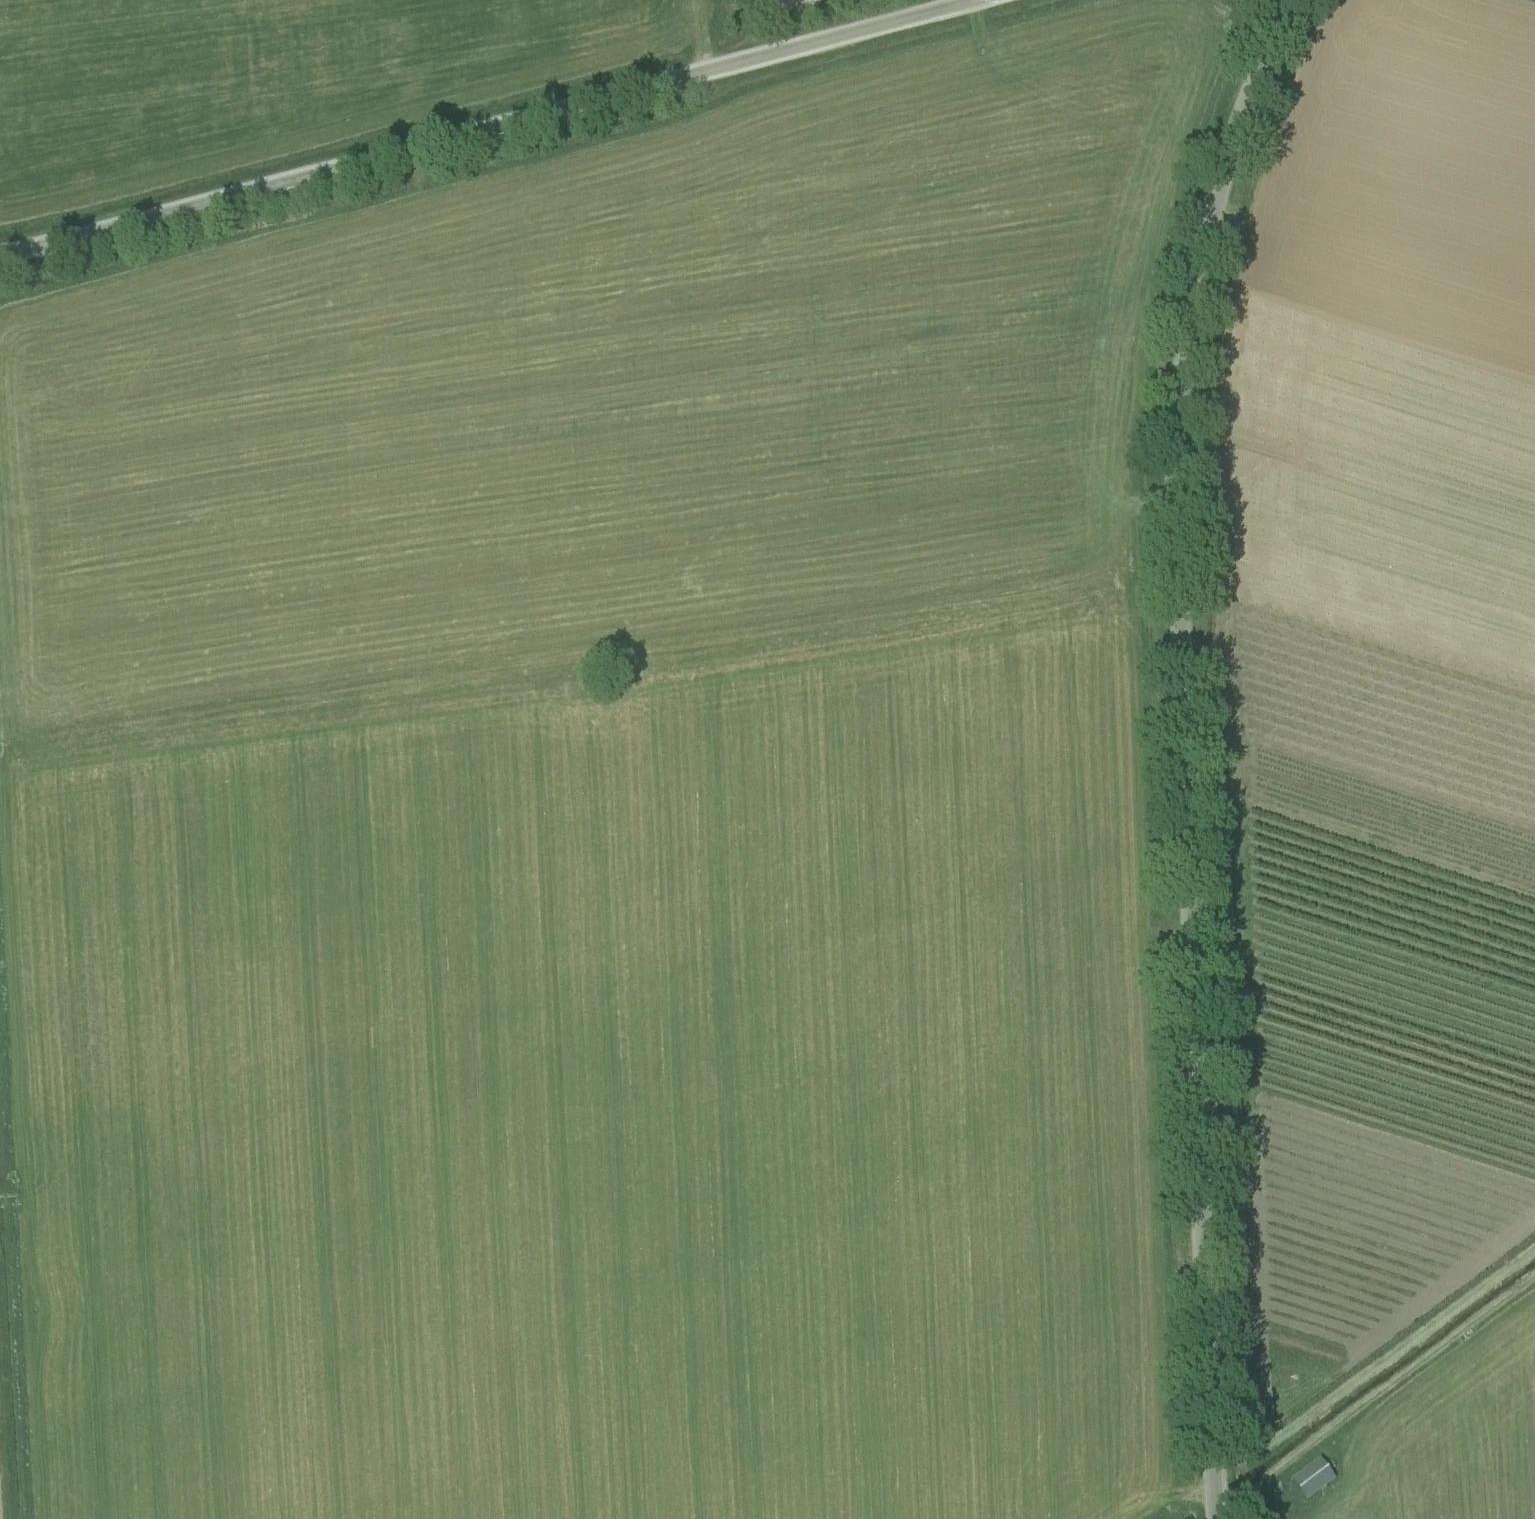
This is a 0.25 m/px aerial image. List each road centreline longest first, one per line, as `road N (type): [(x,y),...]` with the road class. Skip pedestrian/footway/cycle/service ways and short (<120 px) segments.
road 1 (unclassified): [(1213,1518),(1180,476),(1187,356),(1220,169),(1283,4)]
road 2 (unclassified): [(0,253),(973,0)]

